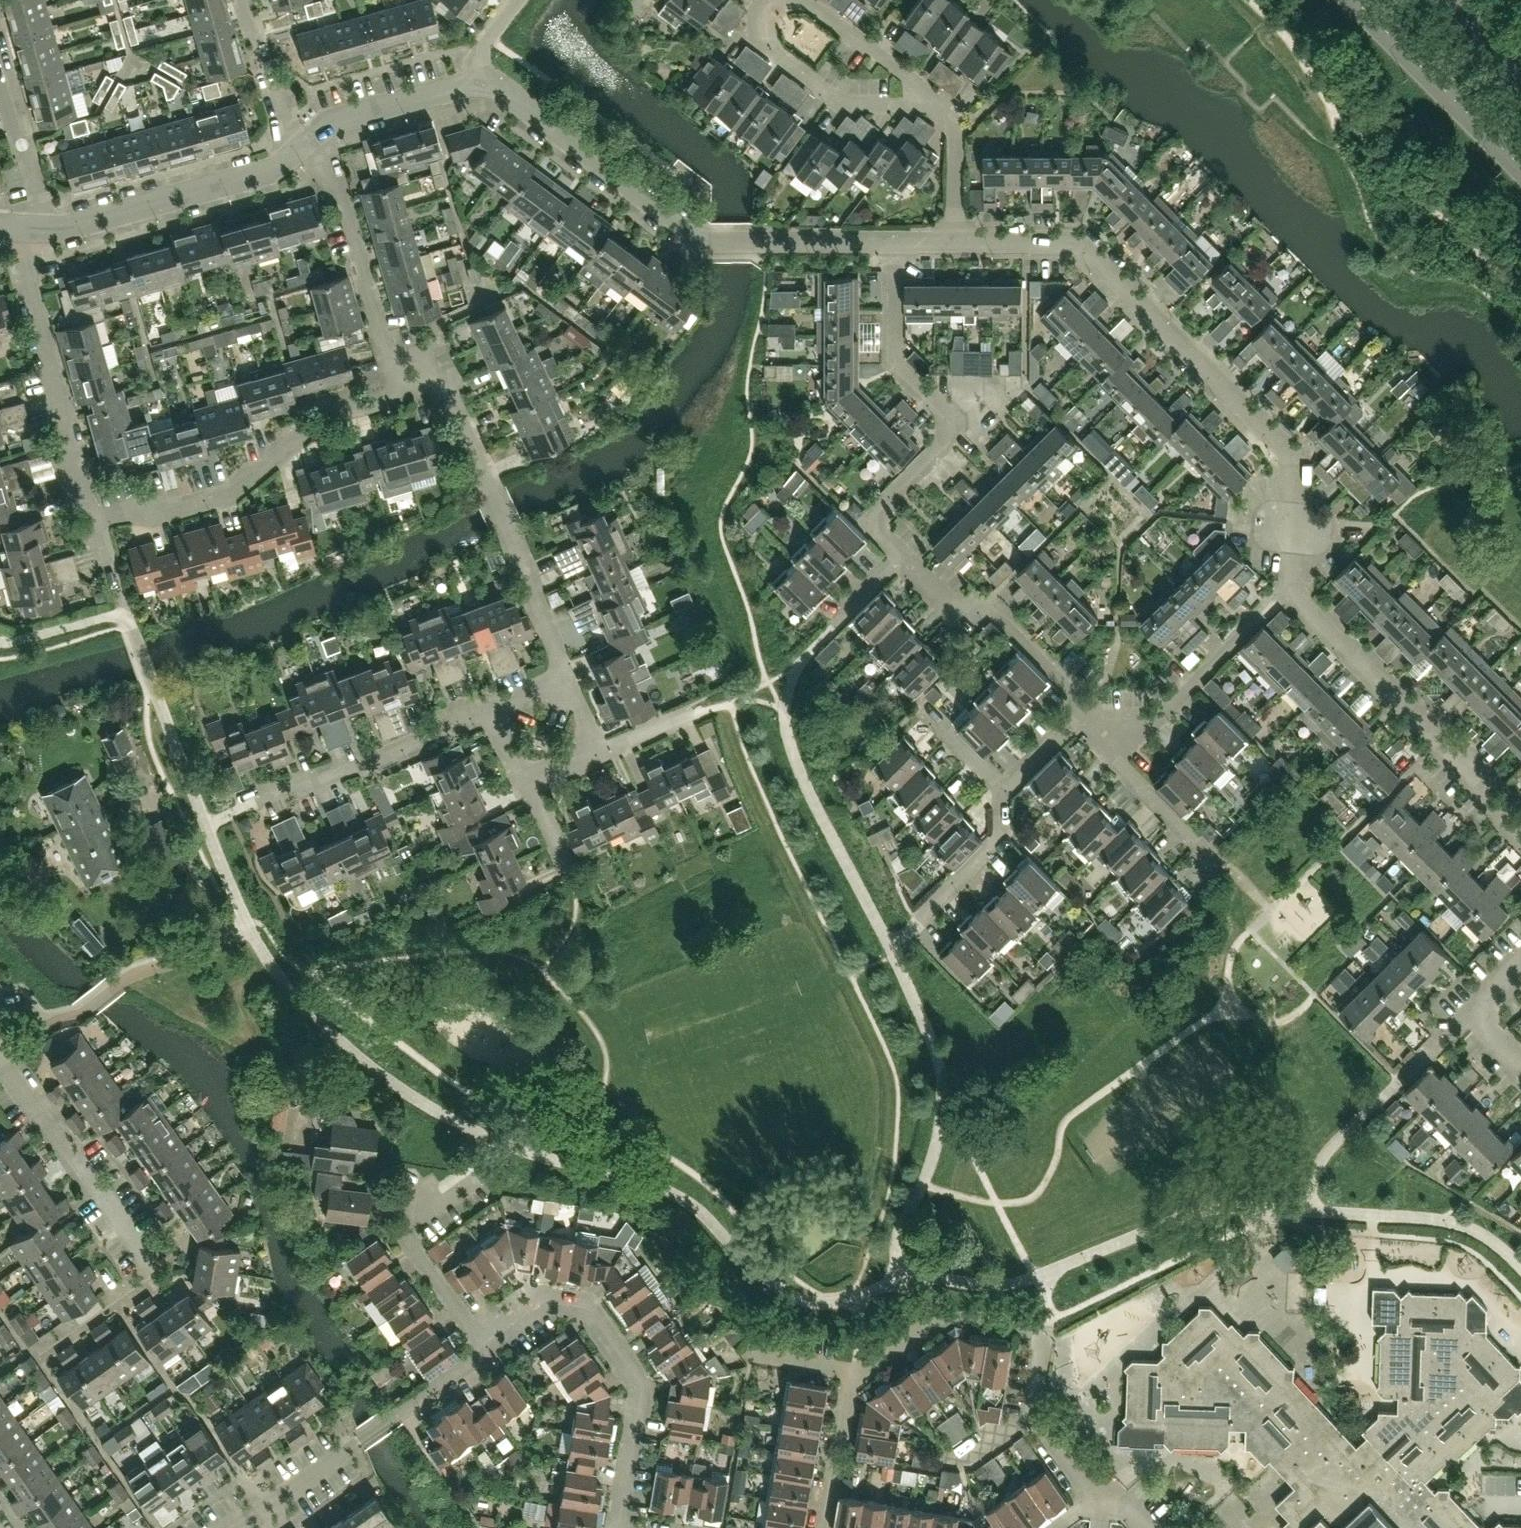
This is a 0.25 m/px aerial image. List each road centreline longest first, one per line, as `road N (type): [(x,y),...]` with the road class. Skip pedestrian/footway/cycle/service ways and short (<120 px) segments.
road 1 (residential): [(895,241),(702,239),(483,80)]
road 2 (residential): [(1291,454),(1084,246),(954,241)]
road 3 (residential): [(1096,1500),(1032,1411),(1047,1333),(999,1318),(934,1320),(854,1373)]
road 4 (residential): [(903,557),(876,528),(883,504),(951,438),(956,418),(893,358),(895,241)]
road 5 (residential): [(414,380),(292,439),(214,499),(100,525)]
road 6 (residential): [(1520,834),(1292,585)]
road 7 (residential): [(564,672),(491,491),(438,393),(414,380)]
road 8 (residential): [(100,525),(23,247),(31,227)]
road 9 (residential): [(31,227),(77,226),(275,169),(295,150)]
road 10 (residential): [(414,380),(387,362),(349,212),(295,150)]
road 11 (residential): [(150,1263),(0,1059)]
road 12 (residential): [(256,803),(488,708)]
road 13 (residential): [(1088,709),(984,604),(942,602),(903,557)]
road 14 (residential): [(1112,754),(1292,585)]
road 15 (residential): [(619,1527),(641,1384),(587,1309)]
road 16 (primary): [(1356,0),(1520,167)]
road 17 (residential): [(295,150),(329,122),(483,80)]
road 18 (residential): [(774,0),(761,10),(762,40),(824,89),(875,100)]
road 19 (residential): [(930,95),(796,0)]
road 20 (residential): [(919,921),(993,849),(1004,791)]
road 21 (residential): [(295,150),(255,22),(240,0)]
road 22 (residential): [(230,1527),(361,1438)]
road 23 (residential): [(31,227),(42,199),(0,78)]
road 24 (residential): [(824,1527),(854,1373)]
road 25 (residential): [(954,241),(958,140),(930,95)]
road 26 (residential): [(482,1346),(414,1246),(415,1226)]
road 27 (residential): [(1292,585),(1291,454)]
road 28 (residential): [(1201,845),(1112,754)]
road 29 (residential): [(388,1420),(482,1357),(482,1346)]

